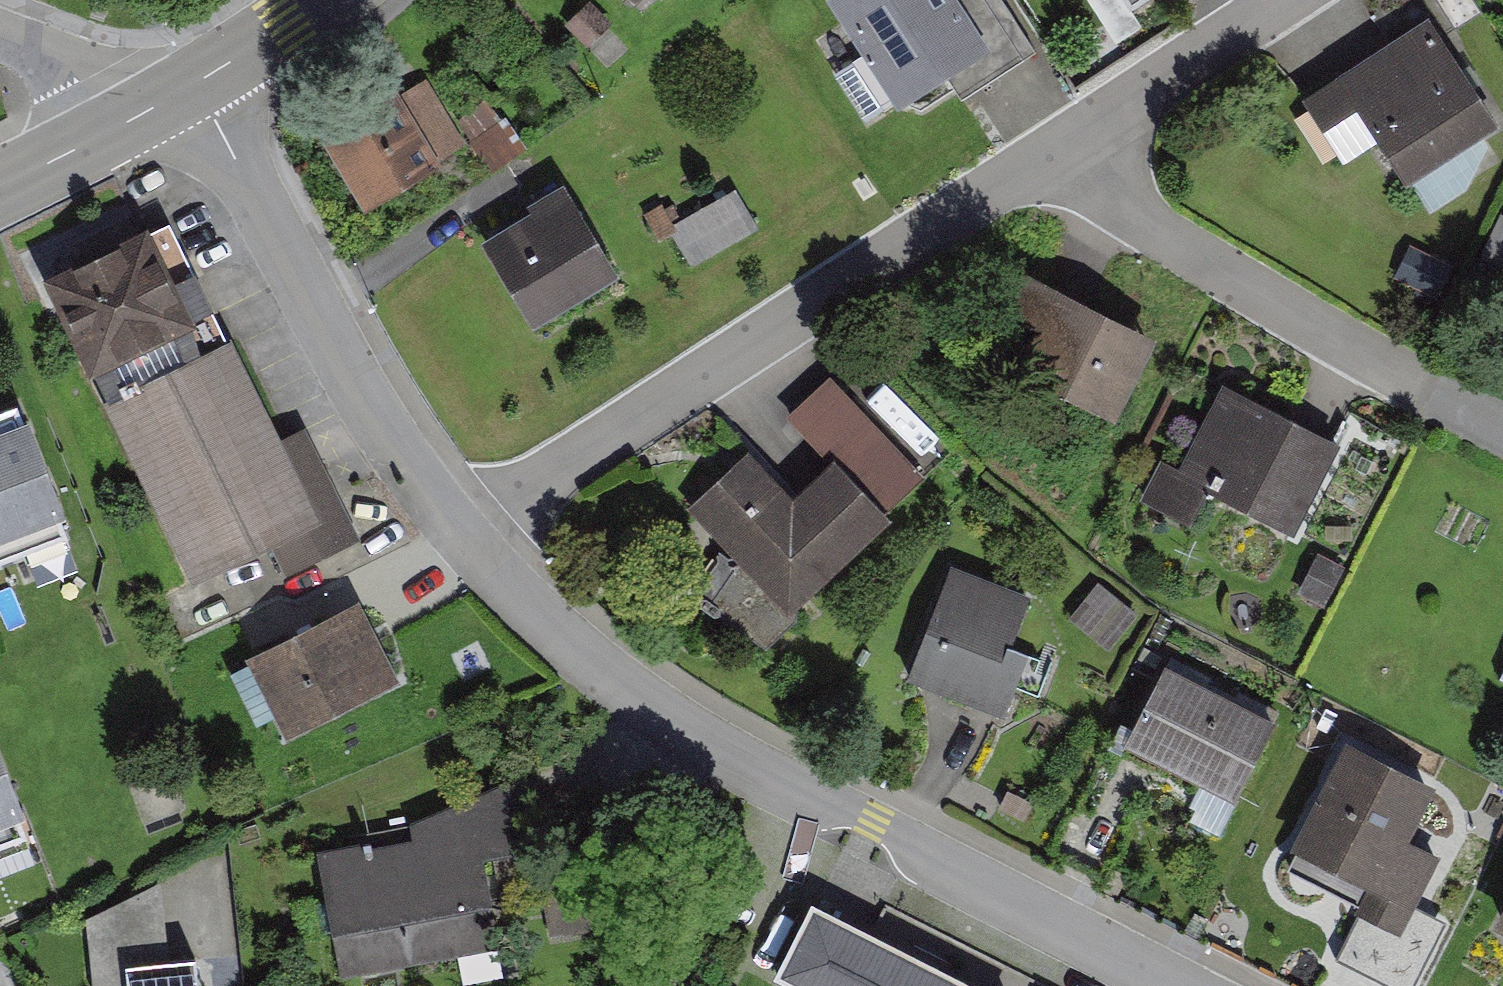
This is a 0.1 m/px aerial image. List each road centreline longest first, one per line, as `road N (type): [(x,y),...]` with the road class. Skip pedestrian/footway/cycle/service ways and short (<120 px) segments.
road 1 (residential): [(461,540),(551,631),(651,703),(1170,985)]
road 2 (residential): [(461,540),(1057,144)]
road 3 (residential): [(197,85),(338,354),(441,494),(461,540)]
road 4 (residential): [(1057,144),(1182,241),(1502,422)]
road 5 (residential): [(1057,144),(1329,0)]
road 6 (residential): [(132,119),(95,85),(0,34)]
road 7 (secondary): [(197,85),(327,0)]
road 8 (secondary): [(0,184),(132,119)]

